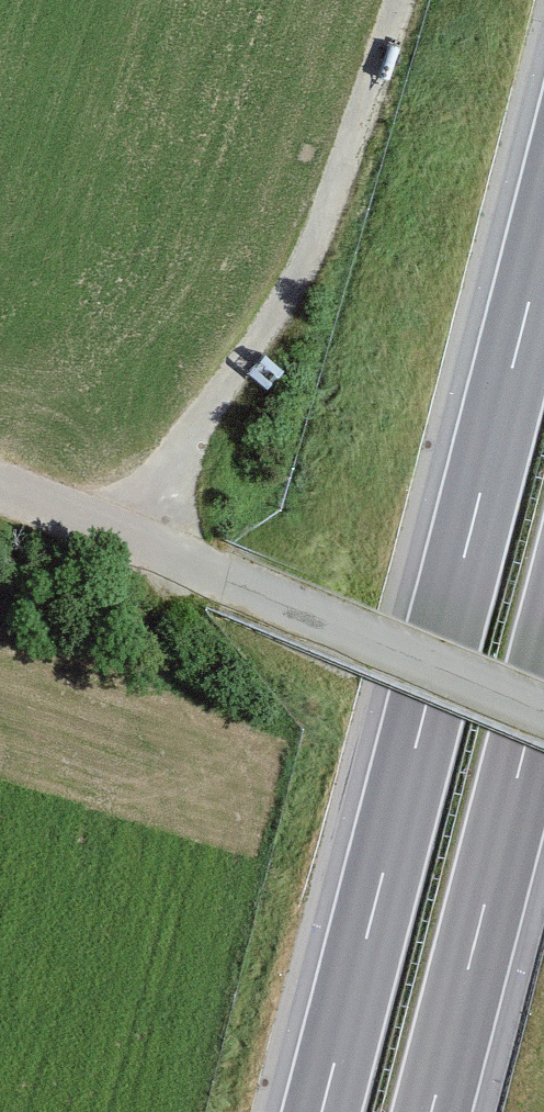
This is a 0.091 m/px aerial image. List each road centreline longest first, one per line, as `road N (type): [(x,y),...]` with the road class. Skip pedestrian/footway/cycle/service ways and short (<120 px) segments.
road 1 (motorway): [(543,236),(320,1111)]
road 2 (track): [(543,710),(0,484)]
road 3 (motorway): [(430,1111),(543,666)]

